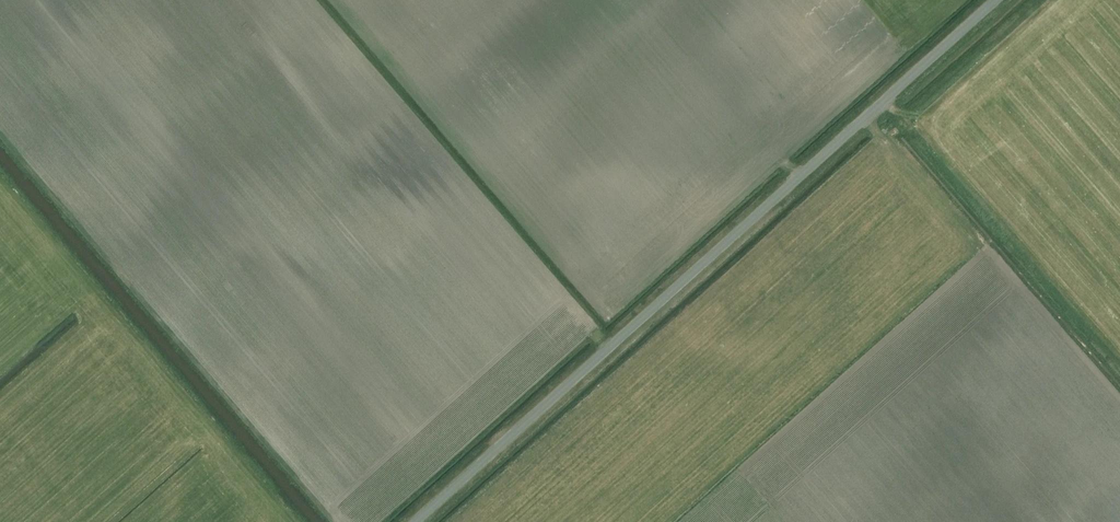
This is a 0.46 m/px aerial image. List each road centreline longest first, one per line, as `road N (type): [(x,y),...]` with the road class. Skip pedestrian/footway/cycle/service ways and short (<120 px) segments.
road 1 (unclassified): [(416,521),(993,0)]

